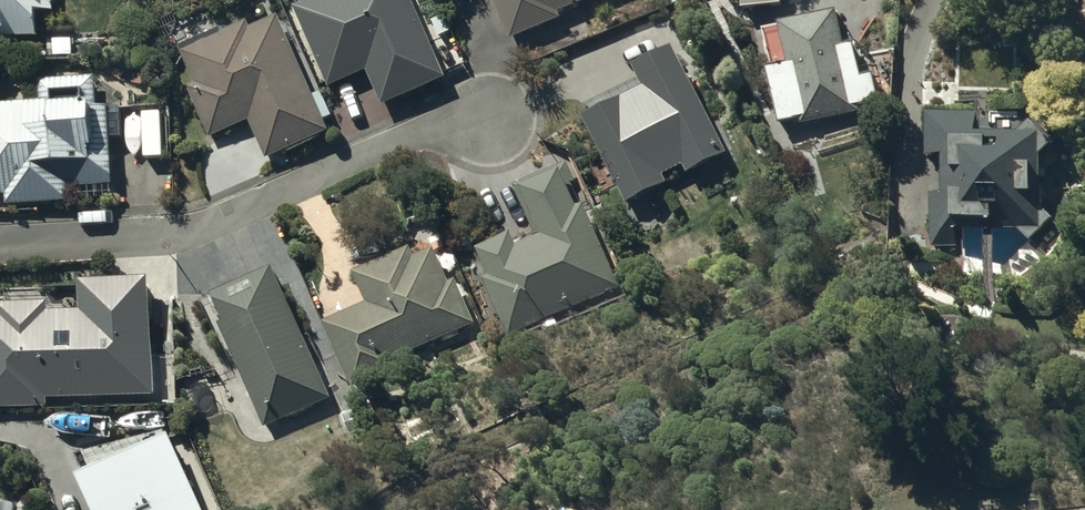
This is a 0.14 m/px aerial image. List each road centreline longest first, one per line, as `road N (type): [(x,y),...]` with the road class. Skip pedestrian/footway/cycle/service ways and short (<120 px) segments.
road 1 (residential): [(487,108),(243,211),(150,239),(0,247)]

